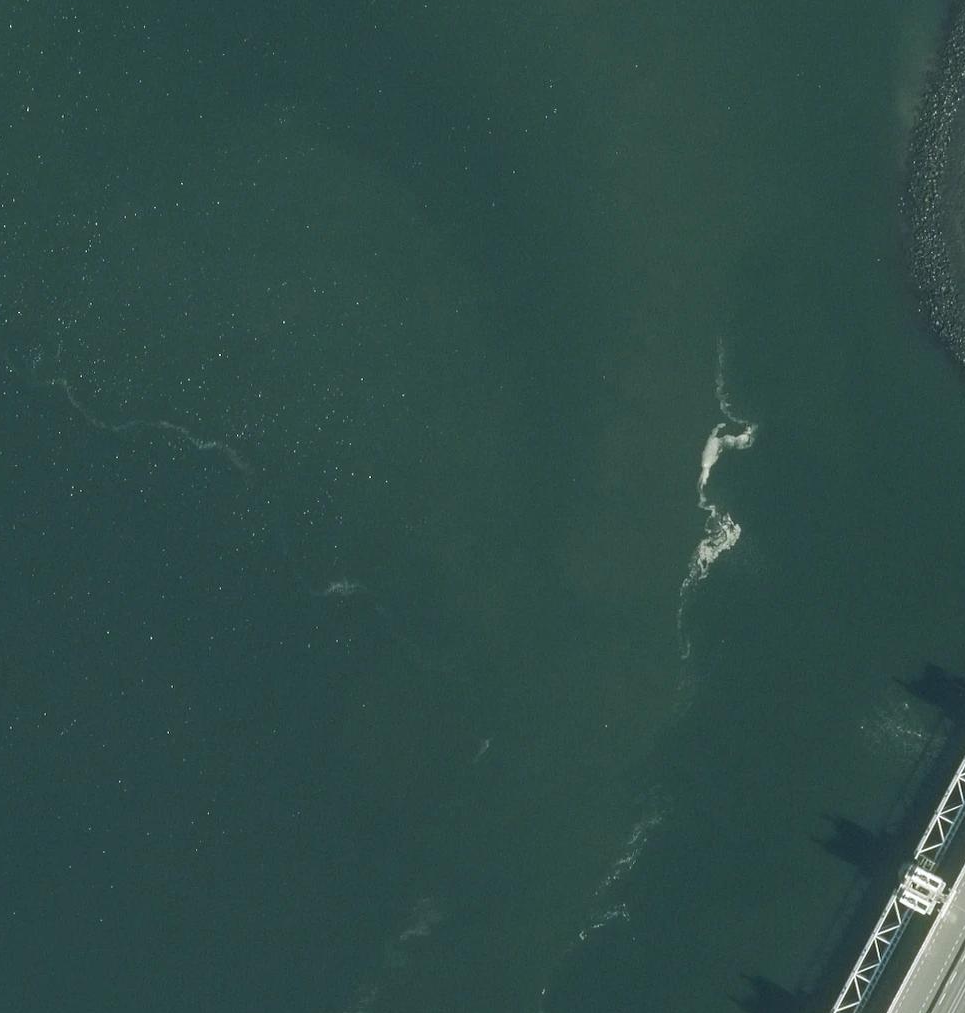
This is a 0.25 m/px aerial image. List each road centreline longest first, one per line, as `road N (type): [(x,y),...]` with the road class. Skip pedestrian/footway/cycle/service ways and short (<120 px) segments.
road 1 (unclassified): [(906,1012),(964,901)]

